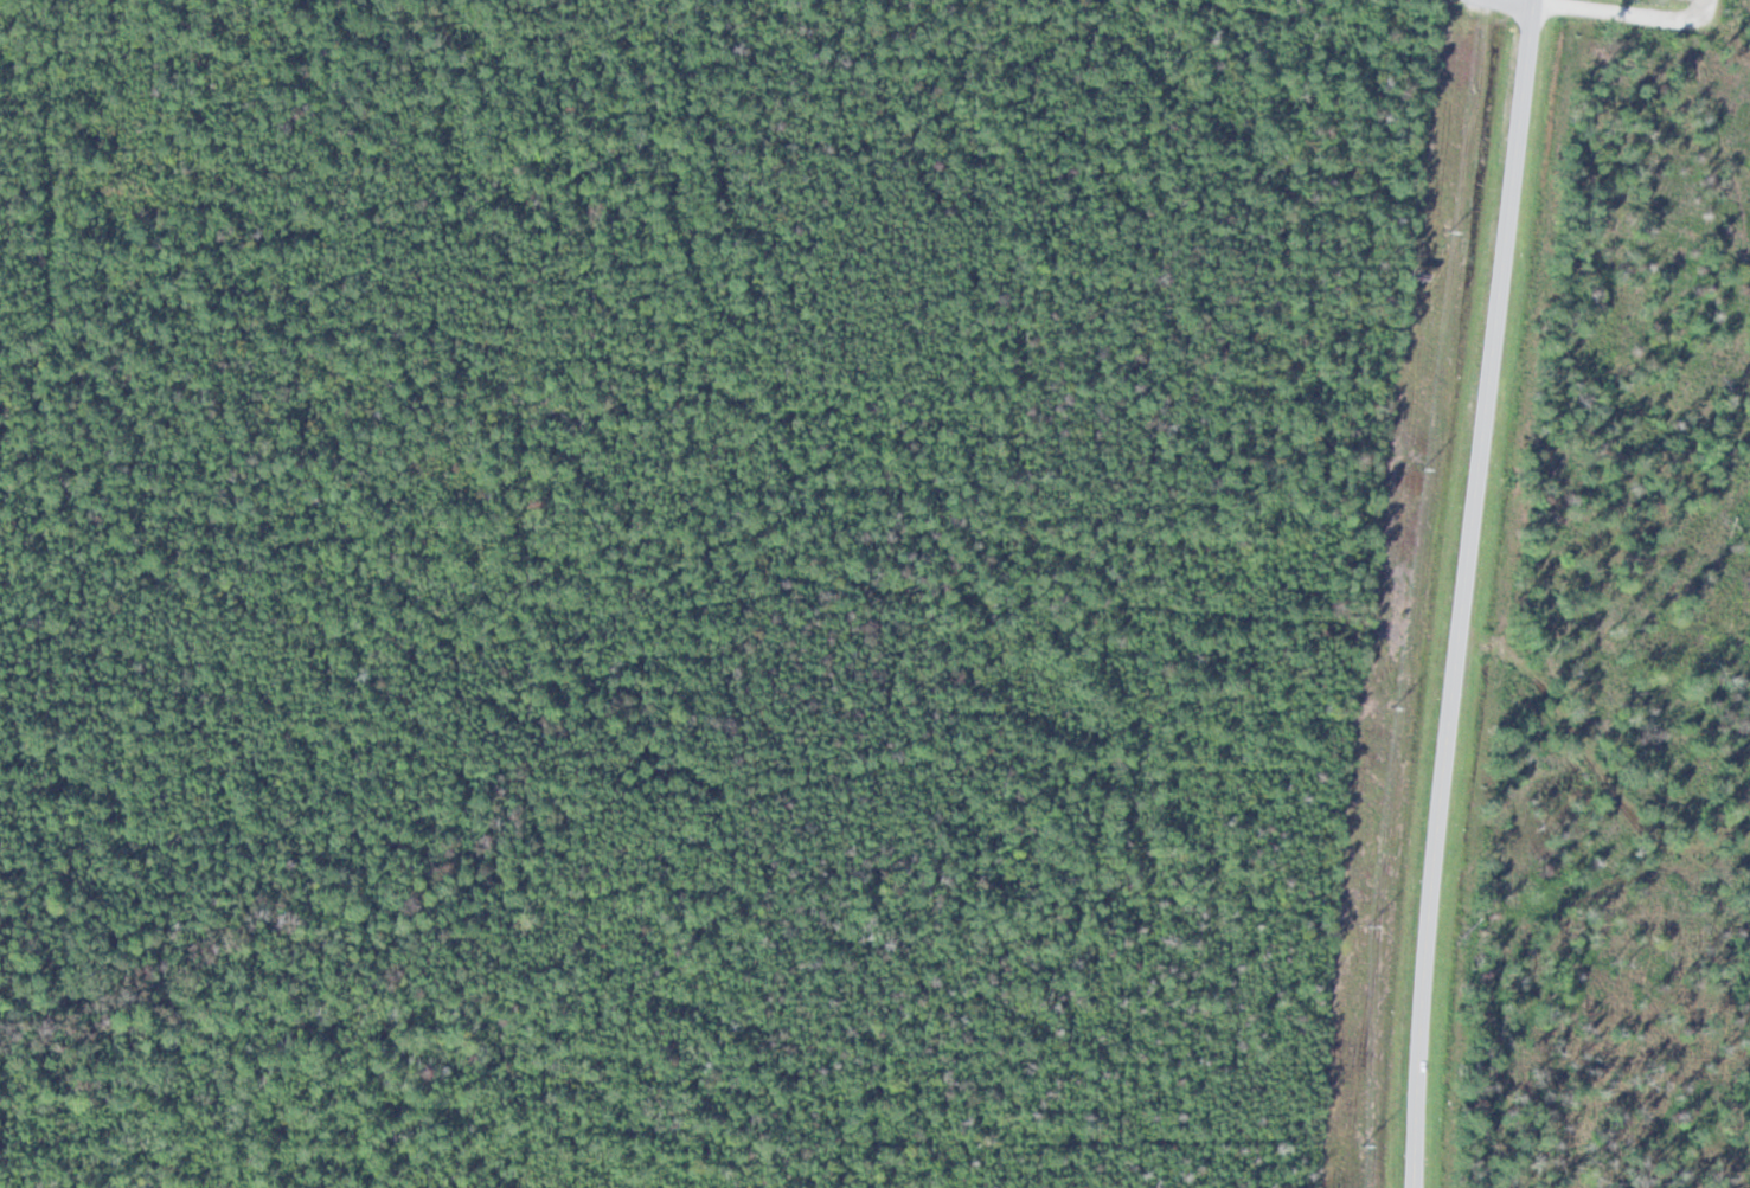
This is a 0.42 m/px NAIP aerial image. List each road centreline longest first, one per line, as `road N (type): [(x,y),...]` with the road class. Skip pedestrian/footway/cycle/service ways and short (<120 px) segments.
road 1 (secondary): [(1535,0),(1424,940),(1417,1187)]

